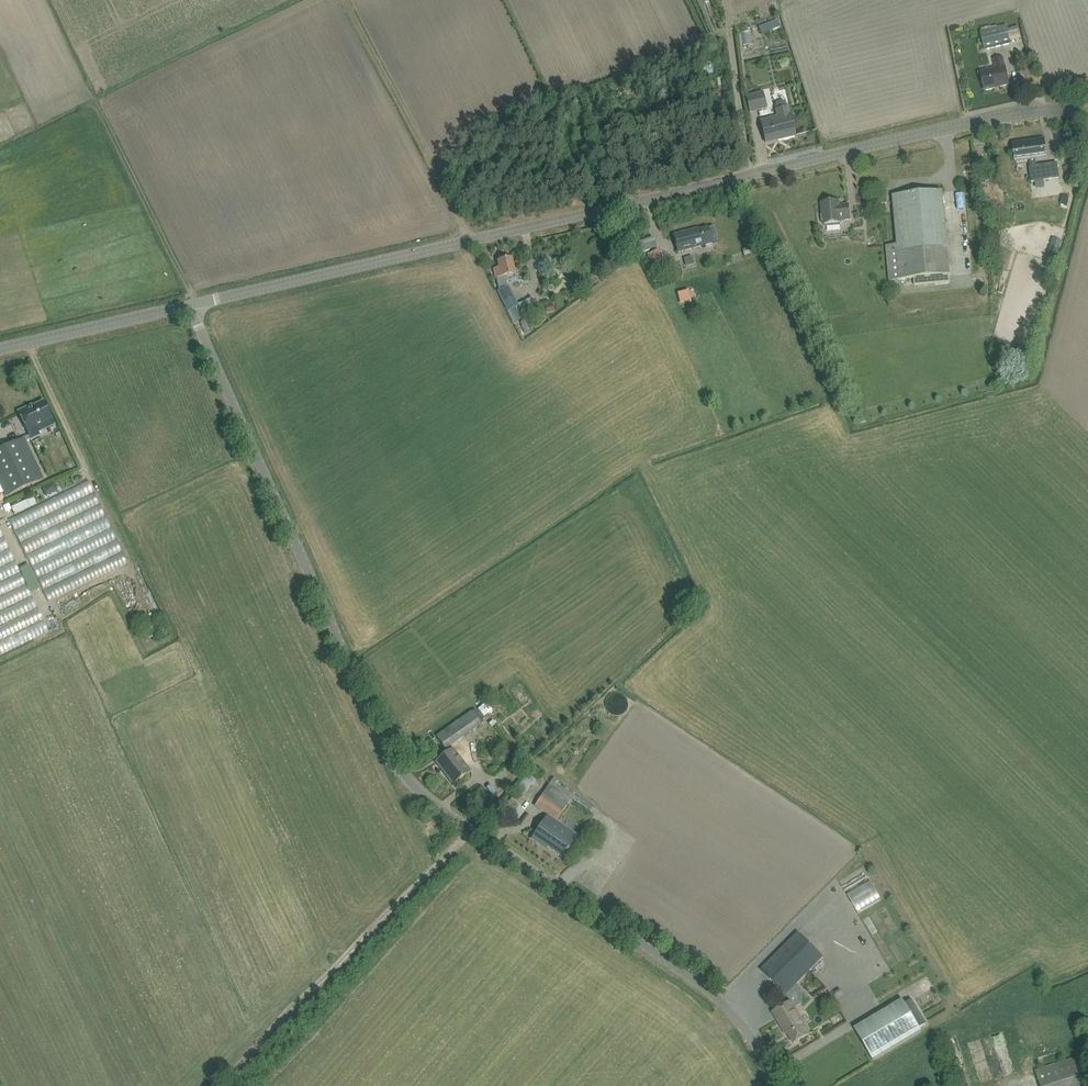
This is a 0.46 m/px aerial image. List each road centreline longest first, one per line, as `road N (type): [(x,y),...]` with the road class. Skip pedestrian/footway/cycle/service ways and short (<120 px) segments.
road 1 (unclassified): [(776,1085),(747,1035),(693,981),(408,787),(209,363),(192,309)]
road 2 (tertiary): [(192,309),(748,175),(1026,117),(1087,115)]
road 3 (track): [(218,1085),(472,833)]
road 4 (tertiary): [(0,352),(192,309)]

